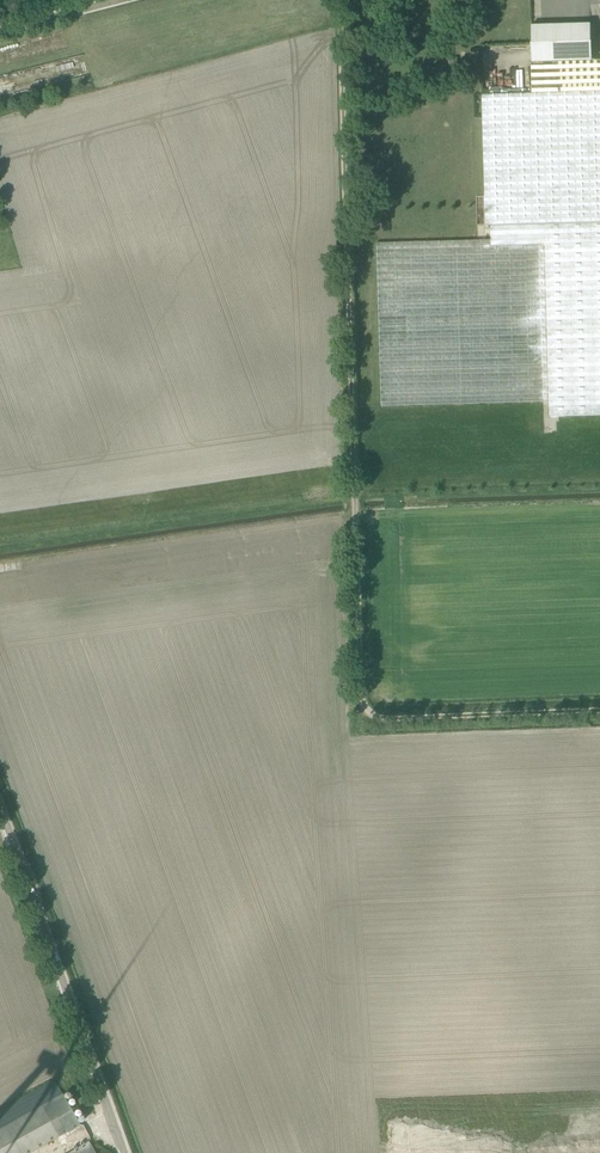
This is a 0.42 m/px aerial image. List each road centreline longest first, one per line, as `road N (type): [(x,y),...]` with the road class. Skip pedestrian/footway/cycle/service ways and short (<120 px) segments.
road 1 (track): [(599,712),(367,720),(339,0)]
road 2 (unclassified): [(129,1152),(0,797)]

